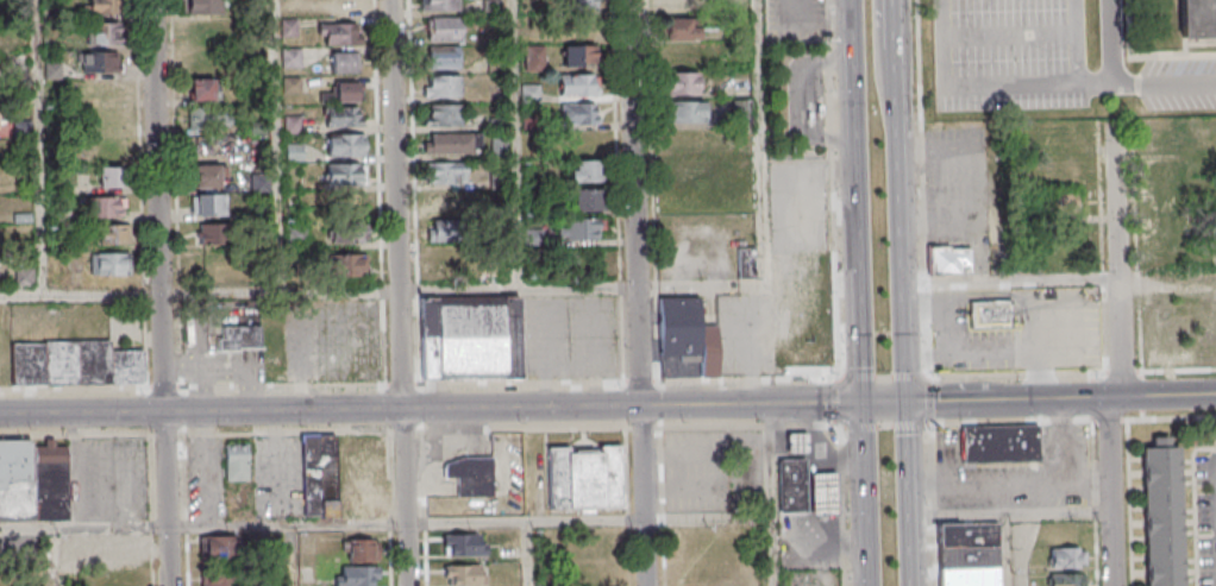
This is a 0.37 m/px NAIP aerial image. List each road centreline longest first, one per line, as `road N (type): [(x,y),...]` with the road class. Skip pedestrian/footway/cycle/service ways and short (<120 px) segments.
road 1 (tertiary): [(869,402),(0,415)]
road 2 (residential): [(412,585),(395,0)]
road 3 (residential): [(174,528),(153,0)]
road 4 (residential): [(648,517),(631,0)]
road 5 (residential): [(1113,585),(1108,418),(1124,371),(1116,124)]
road 6 (tertiary): [(856,0),(869,402)]
road 7 (tertiary): [(1215,394),(908,401)]
road 8 (tertiary): [(908,401),(900,136)]
road 9 (tertiary): [(912,585),(908,401)]
road 10 (tertiary): [(869,402),(874,585)]
road 11 (tertiary): [(900,136),(884,71),(882,0)]
road 12 (tertiary): [(900,136),(895,0)]

